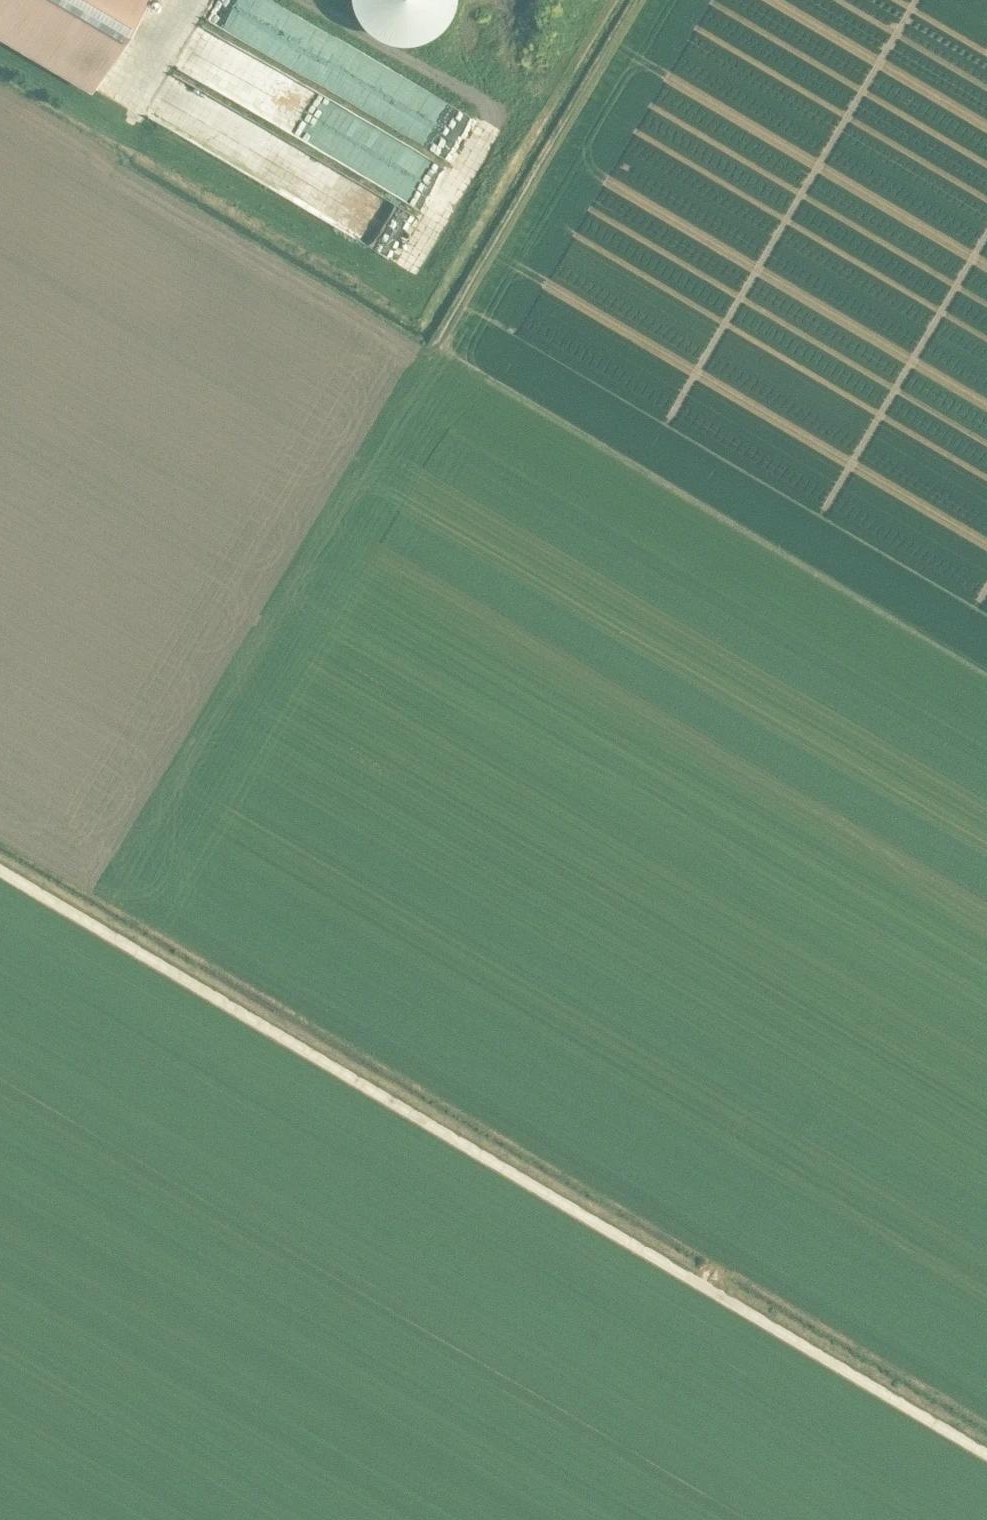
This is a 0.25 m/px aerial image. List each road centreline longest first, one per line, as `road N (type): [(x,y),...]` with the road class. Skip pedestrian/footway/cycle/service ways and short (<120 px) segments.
road 1 (track): [(986,1453),(0,871)]

